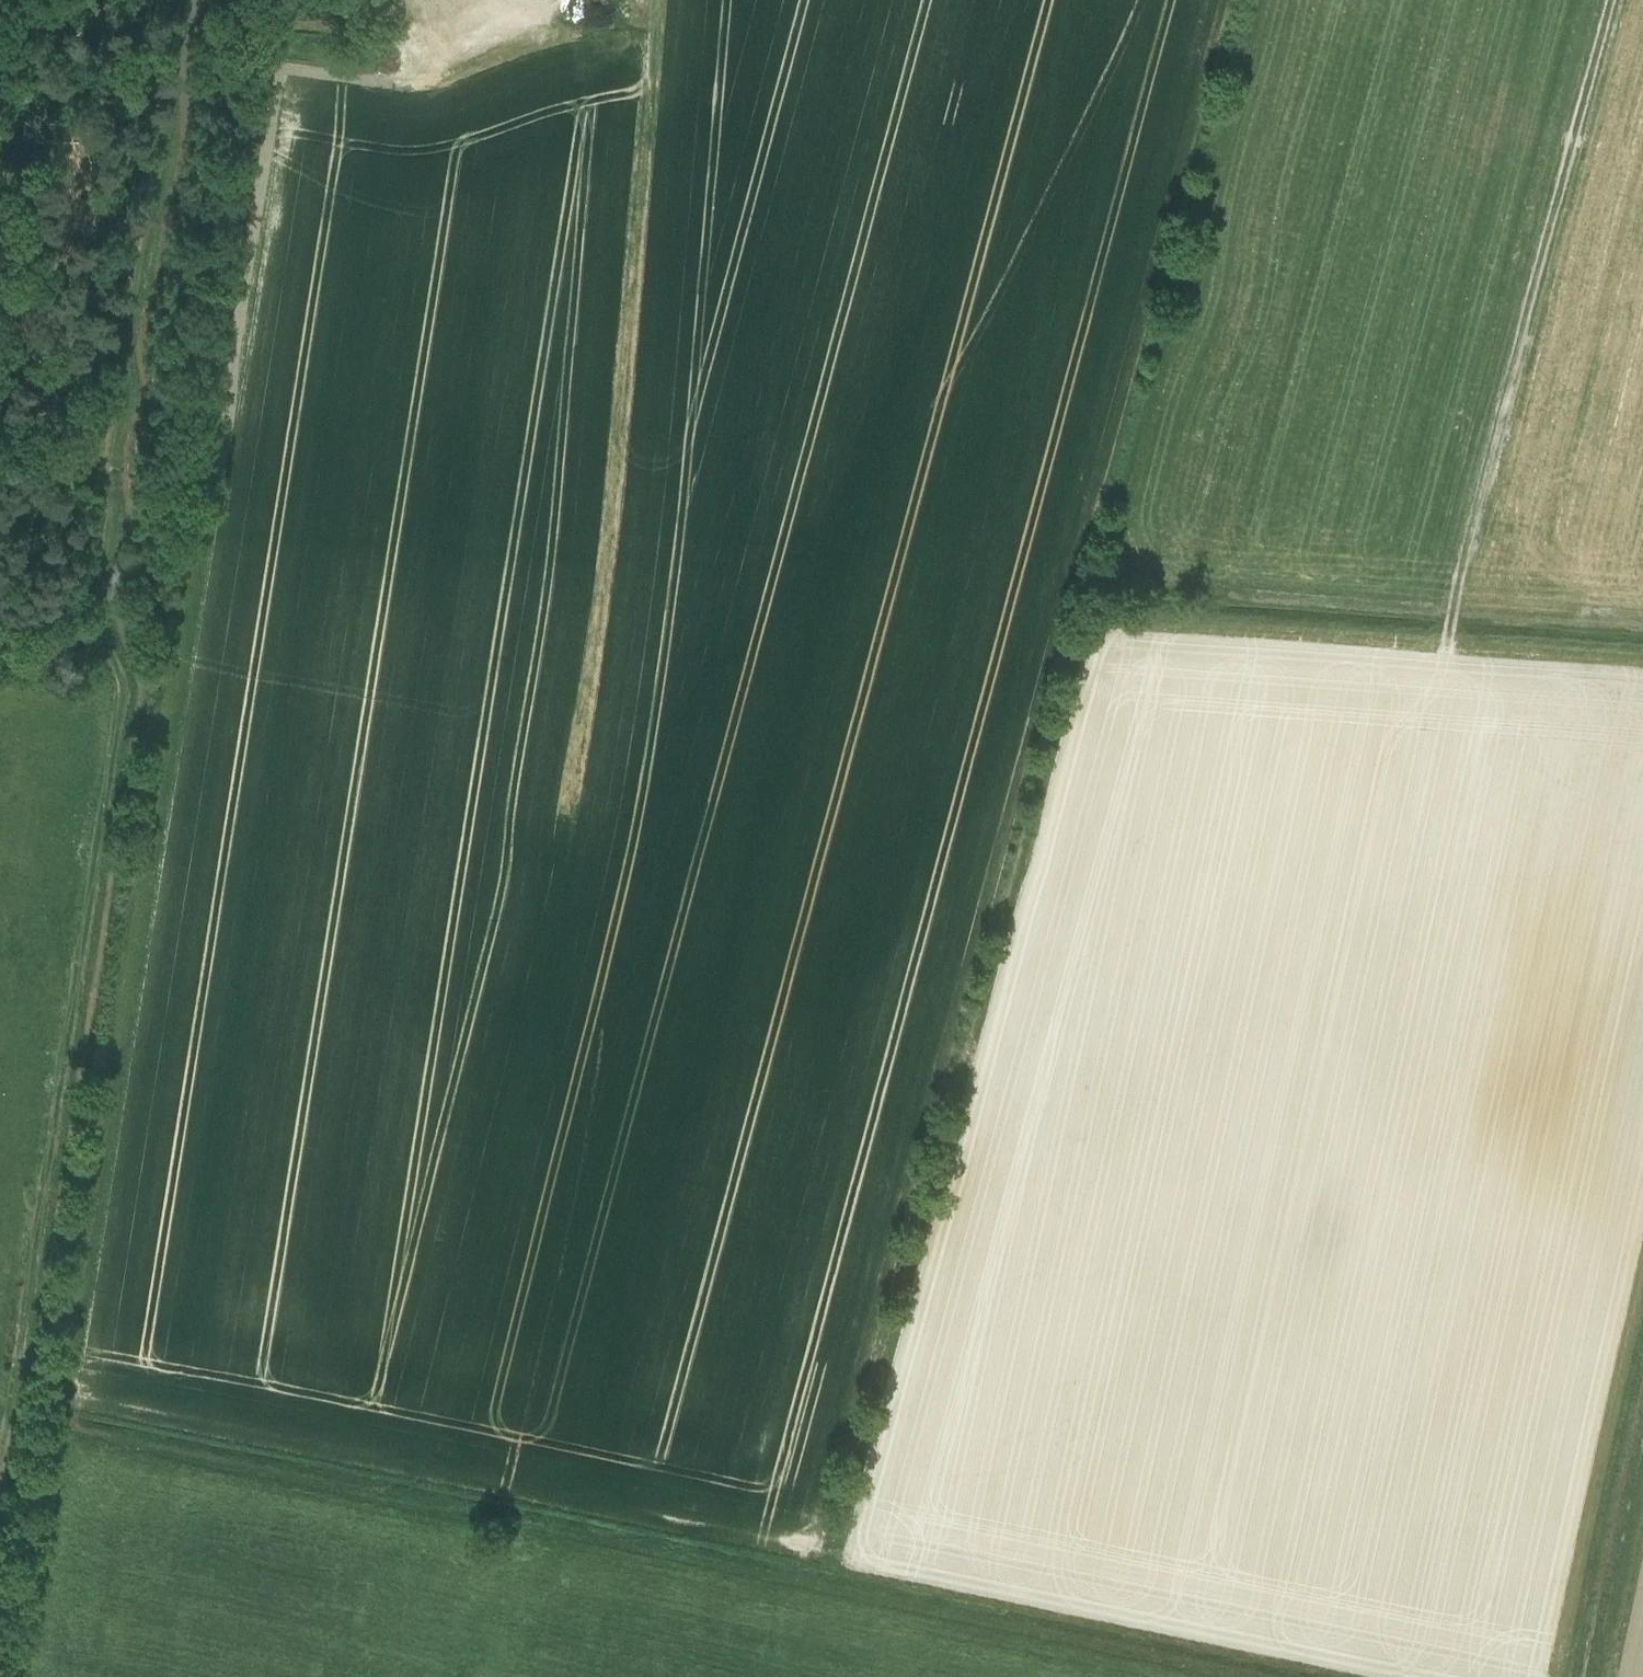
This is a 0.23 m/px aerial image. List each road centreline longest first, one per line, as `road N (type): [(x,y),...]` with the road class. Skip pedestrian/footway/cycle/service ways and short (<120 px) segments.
road 1 (track): [(174,0),(161,63),(161,156),(119,340),(120,397),(90,596),(122,697),(0,1523)]
road 2 (track): [(1611,0),(1457,579),(1447,651)]

